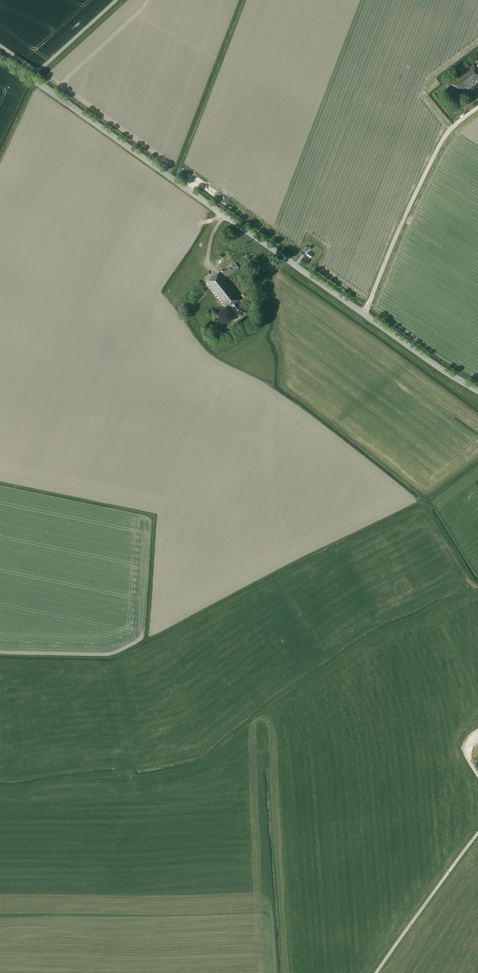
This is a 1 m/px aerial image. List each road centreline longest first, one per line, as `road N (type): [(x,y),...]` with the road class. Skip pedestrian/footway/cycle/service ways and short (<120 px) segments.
road 1 (tertiary): [(477,392),(0,58)]

